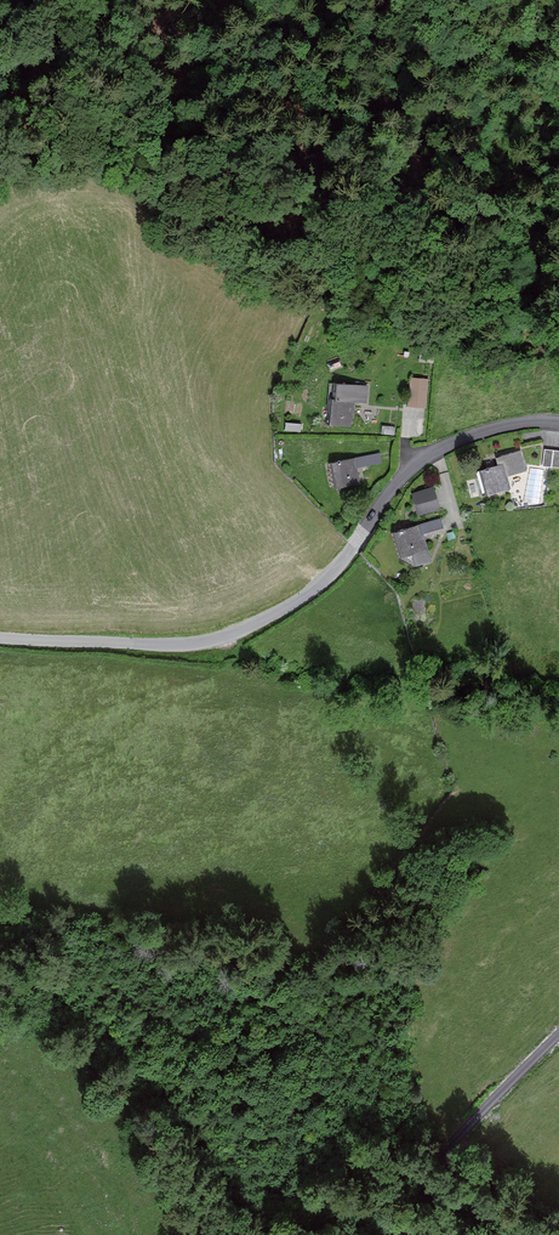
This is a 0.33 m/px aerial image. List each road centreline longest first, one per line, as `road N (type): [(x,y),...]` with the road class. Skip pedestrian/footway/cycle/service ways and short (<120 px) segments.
road 1 (unclassified): [(0,638),(180,644),(227,635),(328,576),(423,459),(481,432),(558,423)]
road 2 (unclassified): [(401,1234),(444,1153),(558,1036)]

